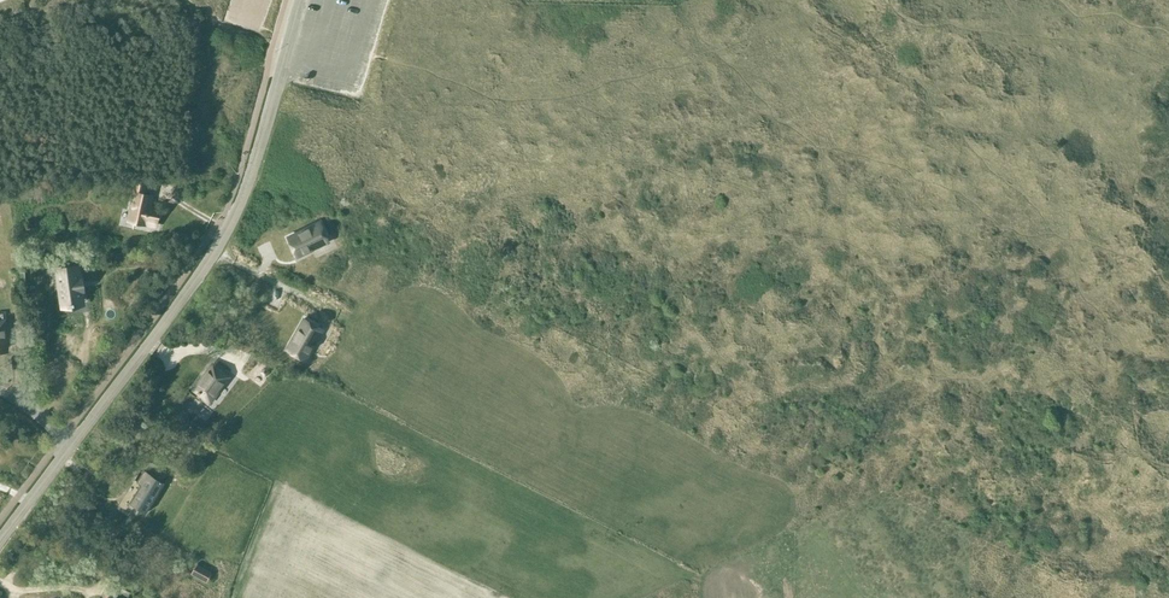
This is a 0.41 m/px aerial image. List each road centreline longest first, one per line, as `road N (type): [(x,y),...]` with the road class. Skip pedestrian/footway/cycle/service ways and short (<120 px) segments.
road 1 (unclassified): [(73,444),(228,224),(302,0)]

